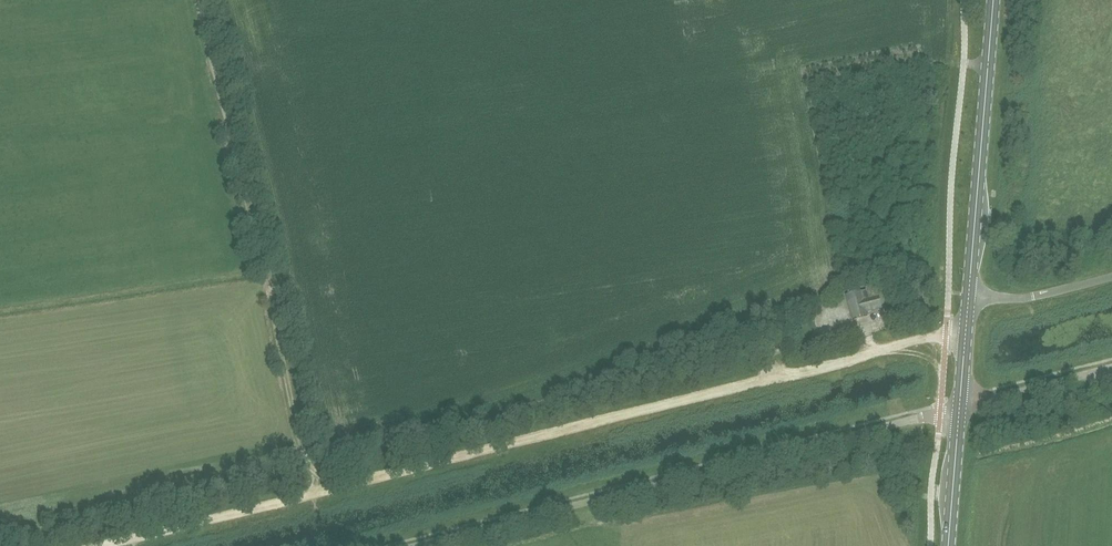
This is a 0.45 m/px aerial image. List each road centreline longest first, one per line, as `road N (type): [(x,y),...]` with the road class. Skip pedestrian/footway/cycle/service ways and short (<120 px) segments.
road 1 (track): [(946,333),(315,493)]
road 2 (unclassified): [(400,545),(960,407)]
road 3 (track): [(192,0),(315,493)]
road 4 (secondary): [(970,295),(994,0)]
road 5 (track): [(315,493),(94,545)]
road 6 (unclassified): [(960,407),(1111,370)]
road 7 (unclassified): [(1111,276),(1032,298),(970,295)]
road 8 (secondary): [(949,545),(960,407)]

